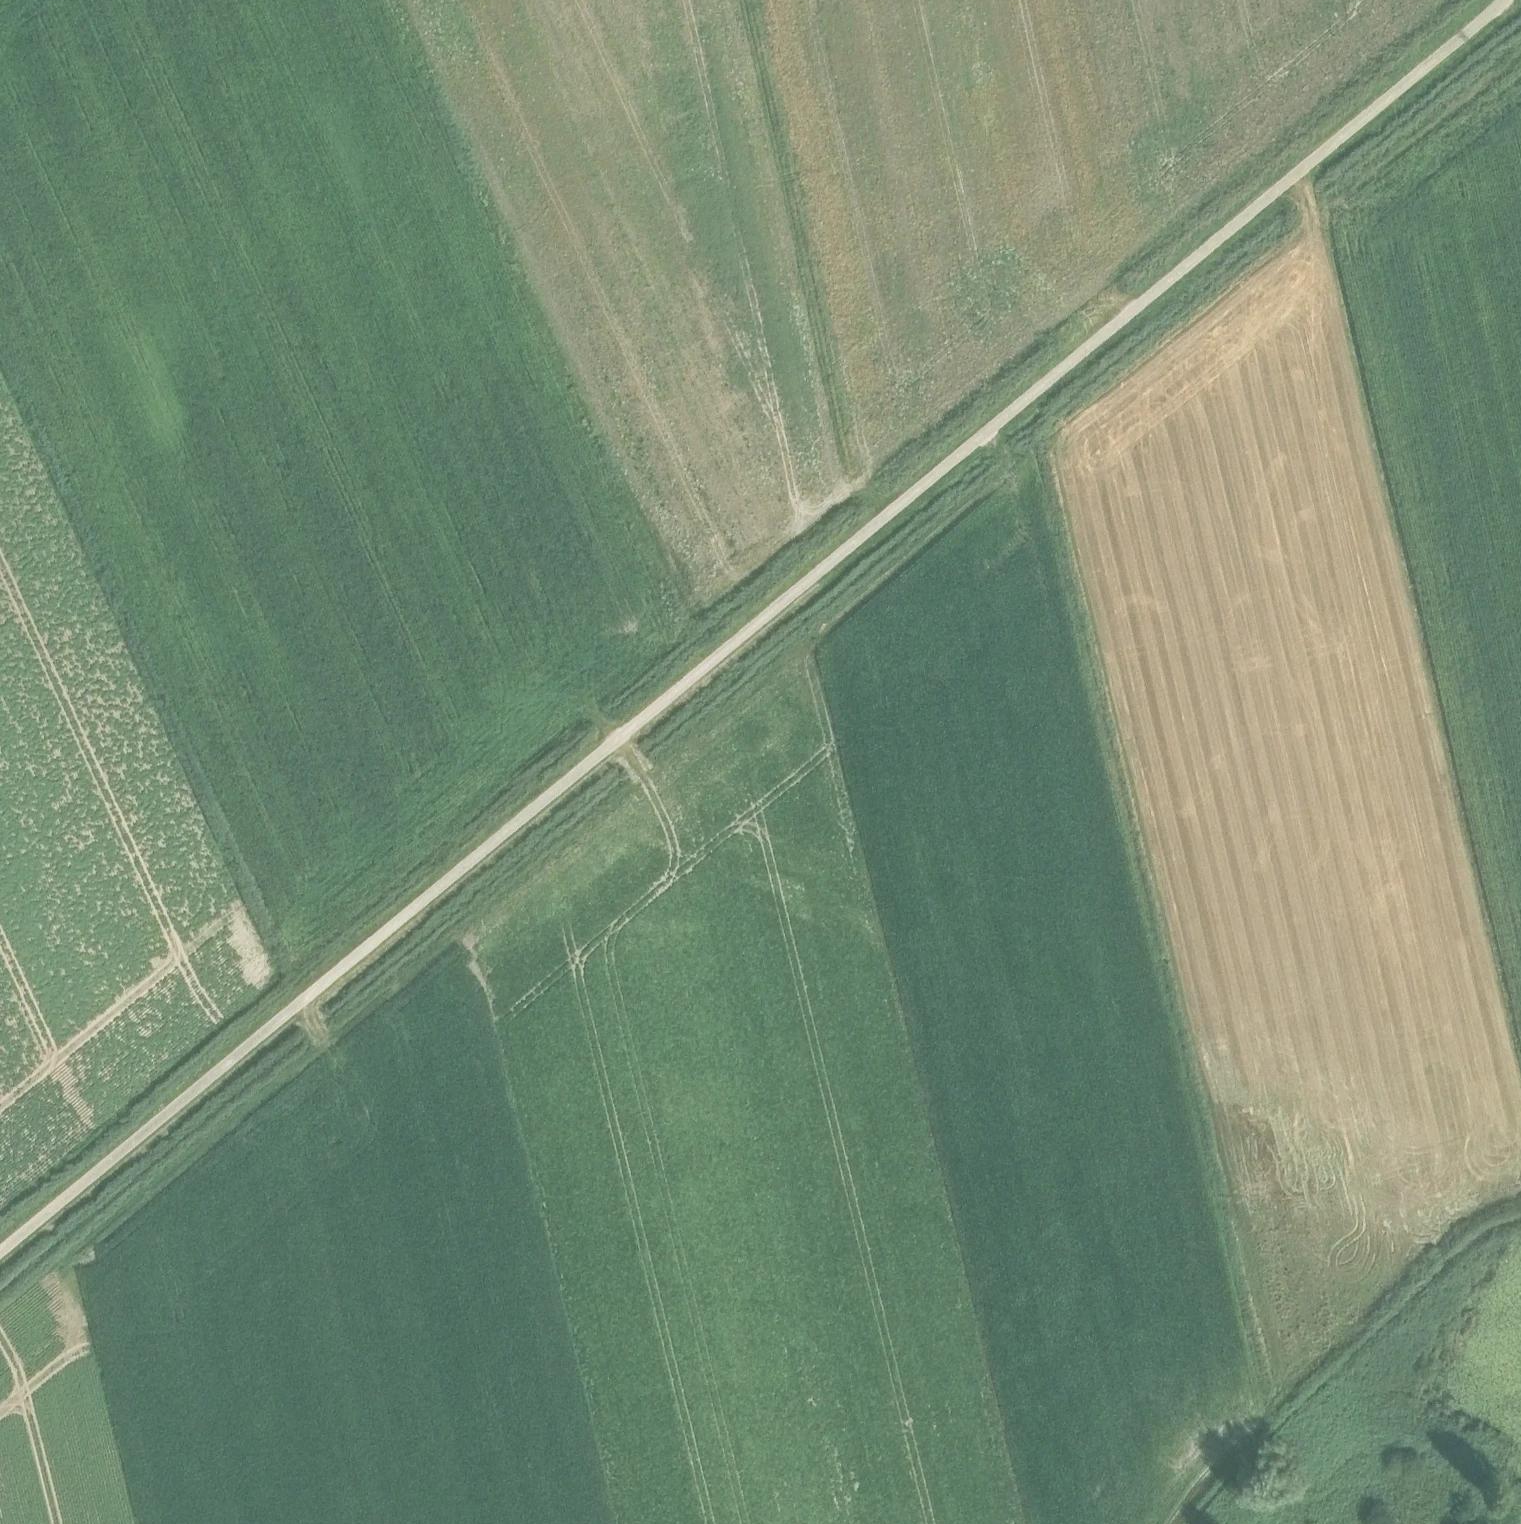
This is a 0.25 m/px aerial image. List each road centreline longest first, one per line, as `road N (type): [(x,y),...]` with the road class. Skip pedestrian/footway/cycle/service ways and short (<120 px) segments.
road 1 (unclassified): [(0,1254),(425,890),(1466,31),(1491,0)]

